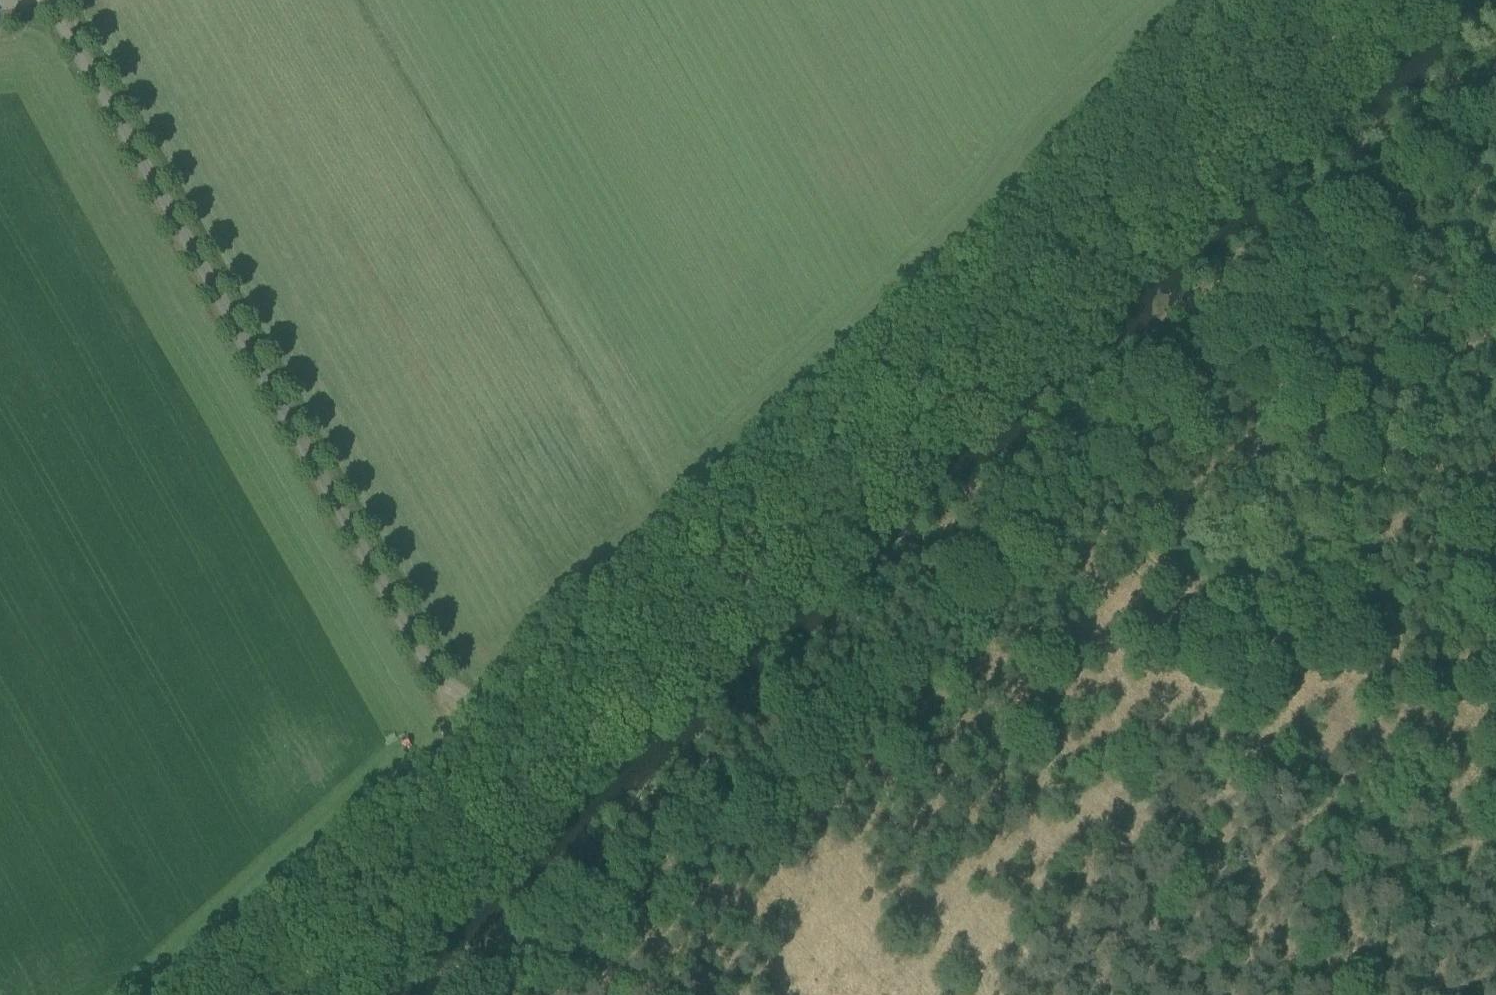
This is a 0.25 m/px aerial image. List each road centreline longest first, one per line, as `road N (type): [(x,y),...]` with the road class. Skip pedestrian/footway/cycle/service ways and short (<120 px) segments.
road 1 (unclassified): [(292,994),(1391,0)]
road 2 (track): [(1495,411),(1313,346),(1249,334),(1205,342),(498,994)]

